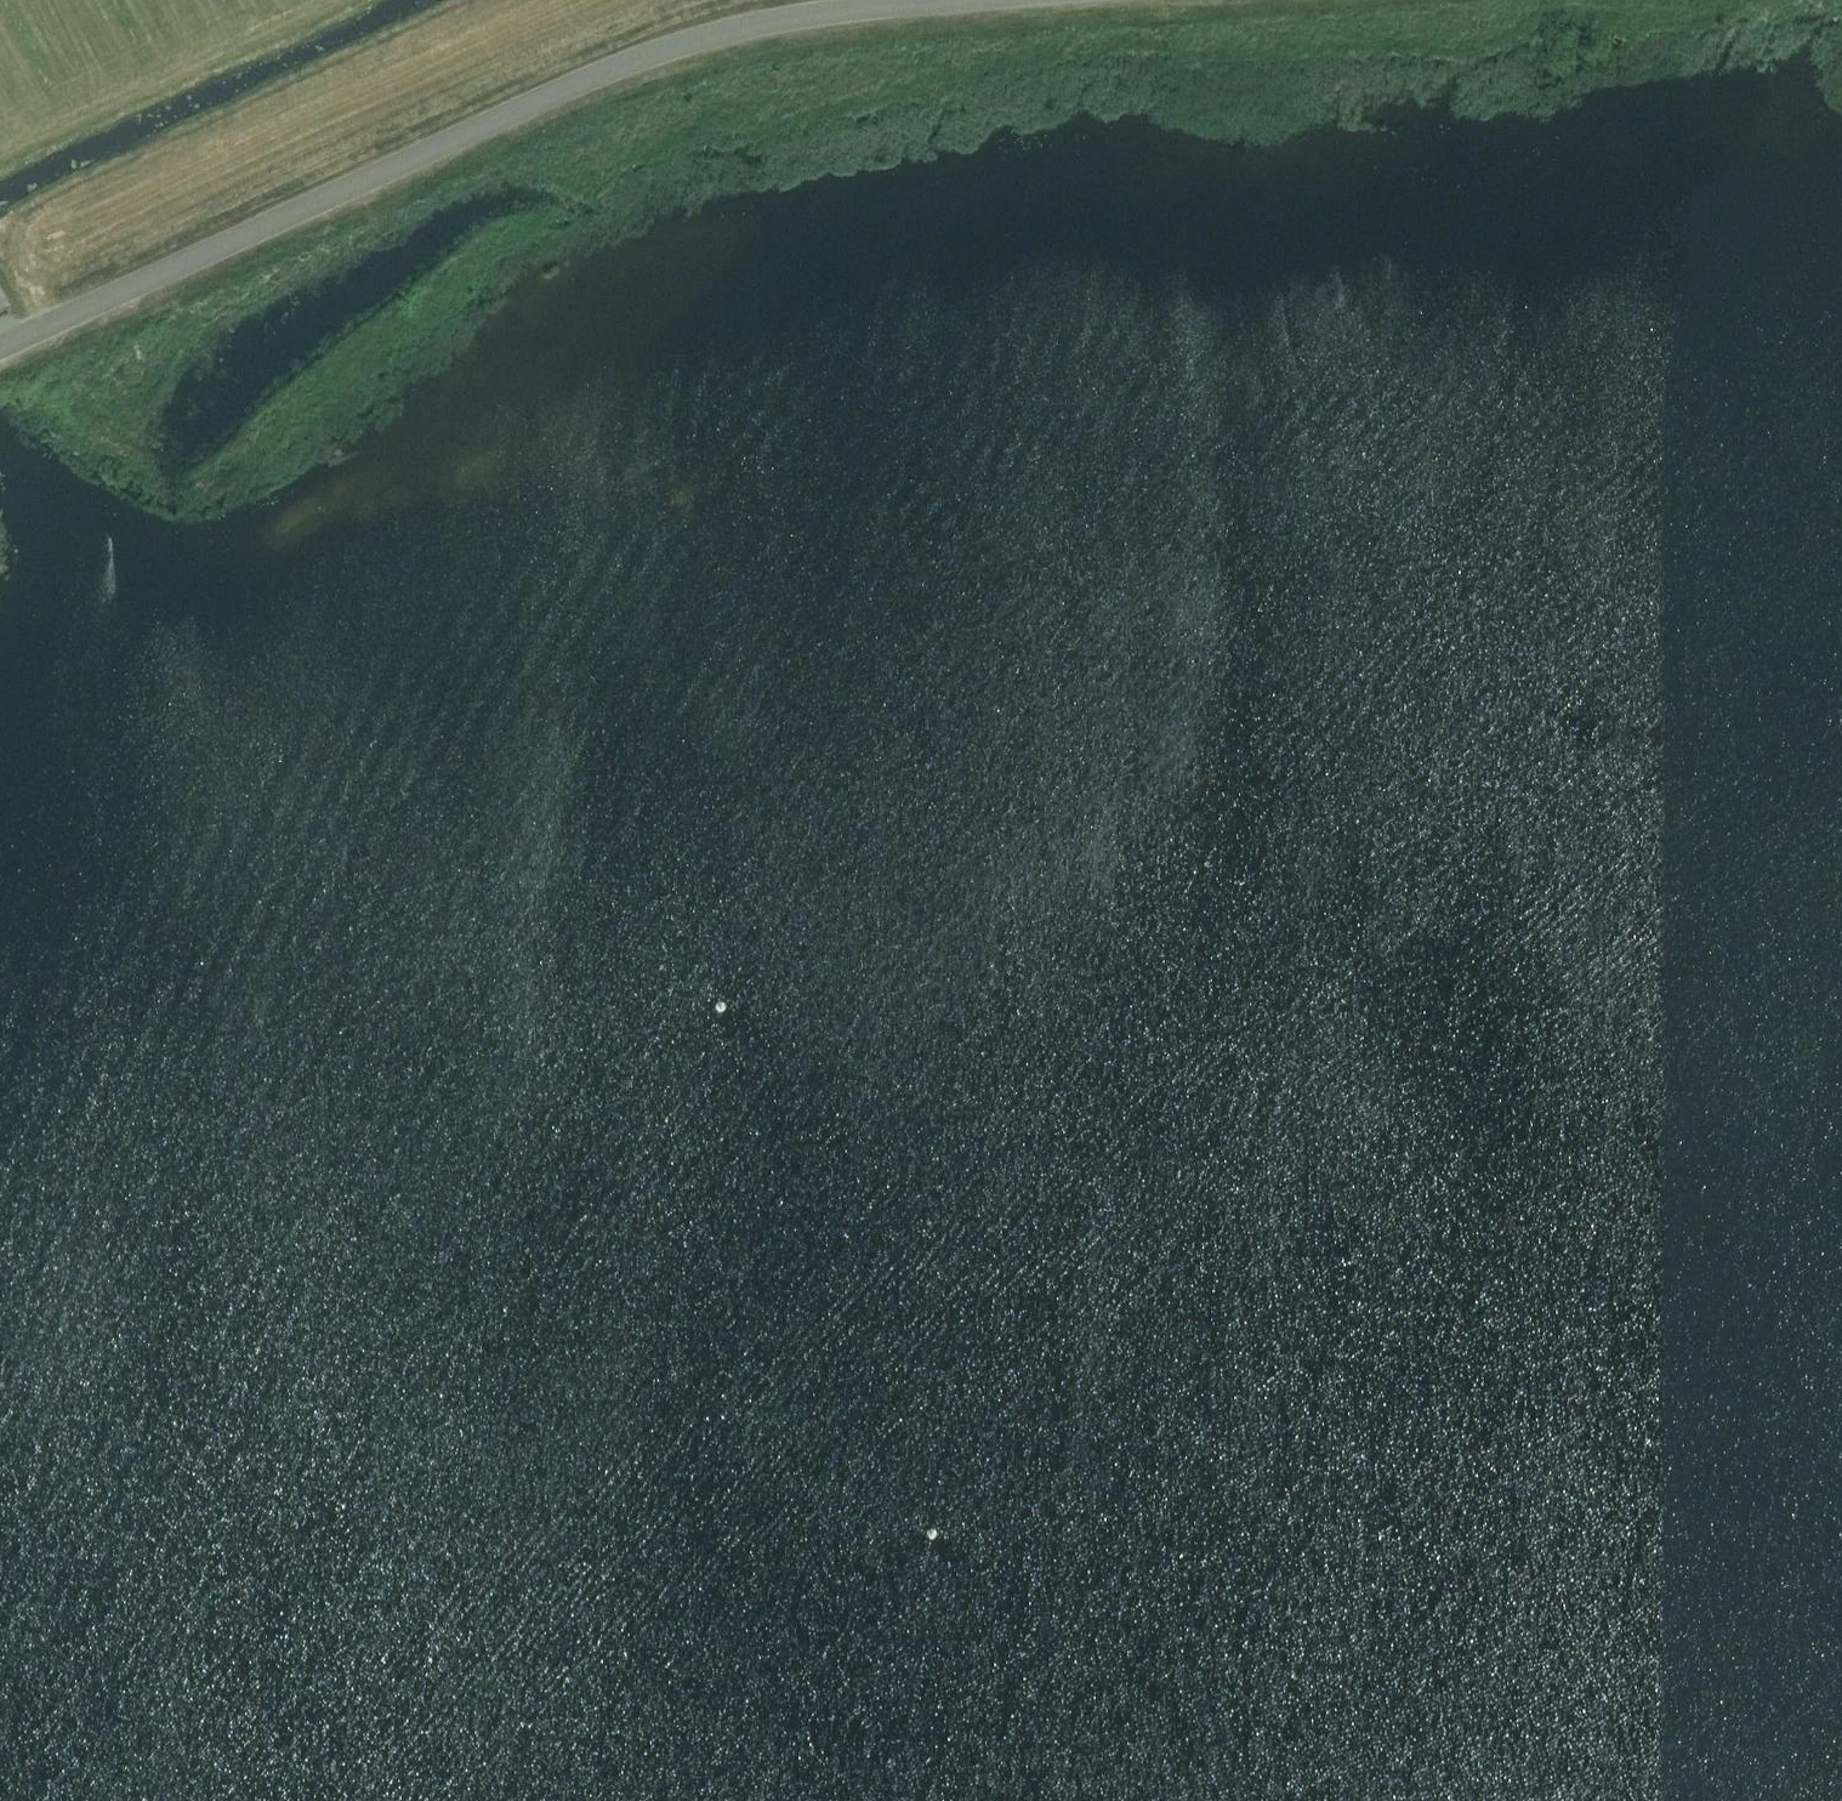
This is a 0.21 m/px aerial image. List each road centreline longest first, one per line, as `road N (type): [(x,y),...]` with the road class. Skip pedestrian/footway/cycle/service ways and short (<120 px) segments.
road 1 (unclassified): [(0,349),(687,37),(846,8),(952,0)]

